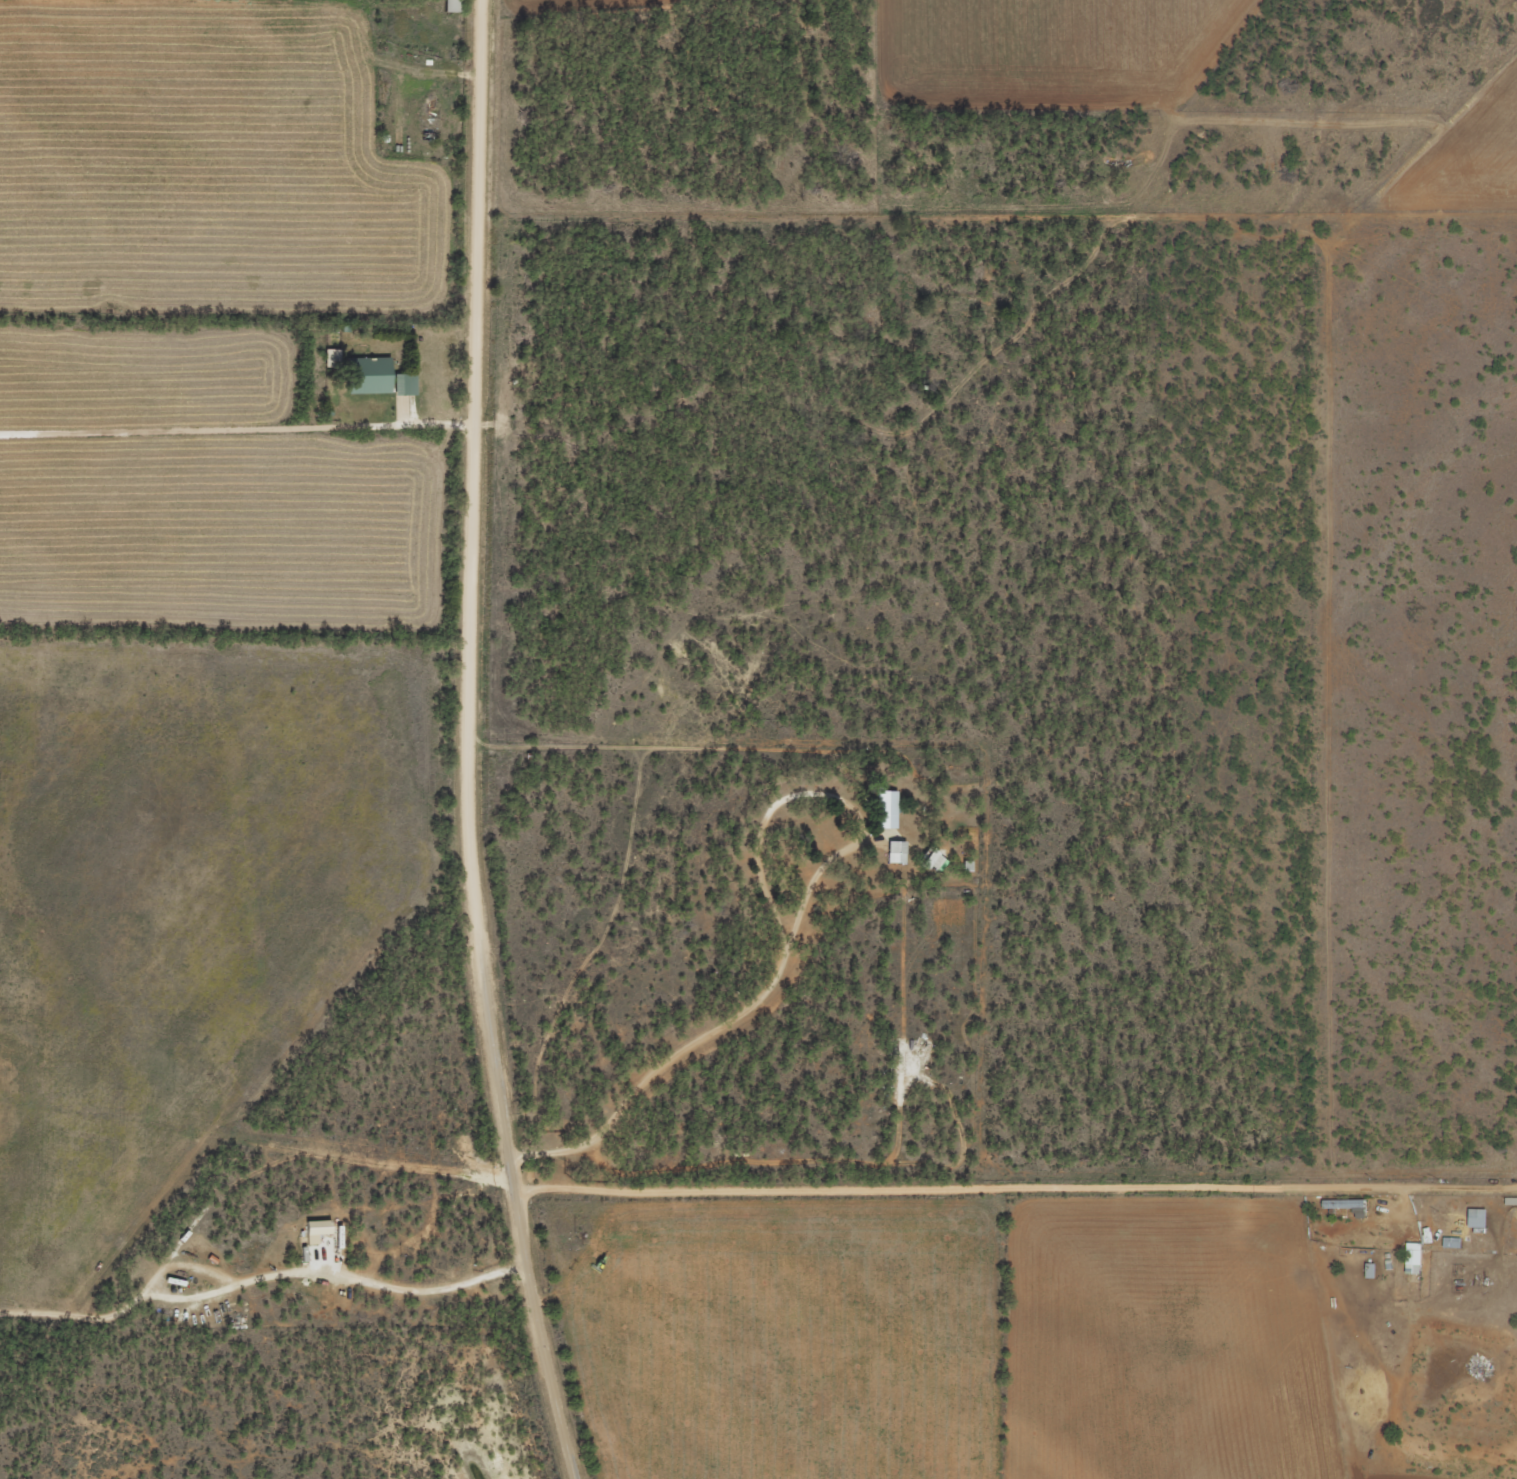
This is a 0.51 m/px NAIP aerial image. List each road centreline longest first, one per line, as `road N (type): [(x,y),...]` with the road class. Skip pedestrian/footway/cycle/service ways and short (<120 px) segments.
road 1 (residential): [(532,1478),(464,919),(453,0)]

